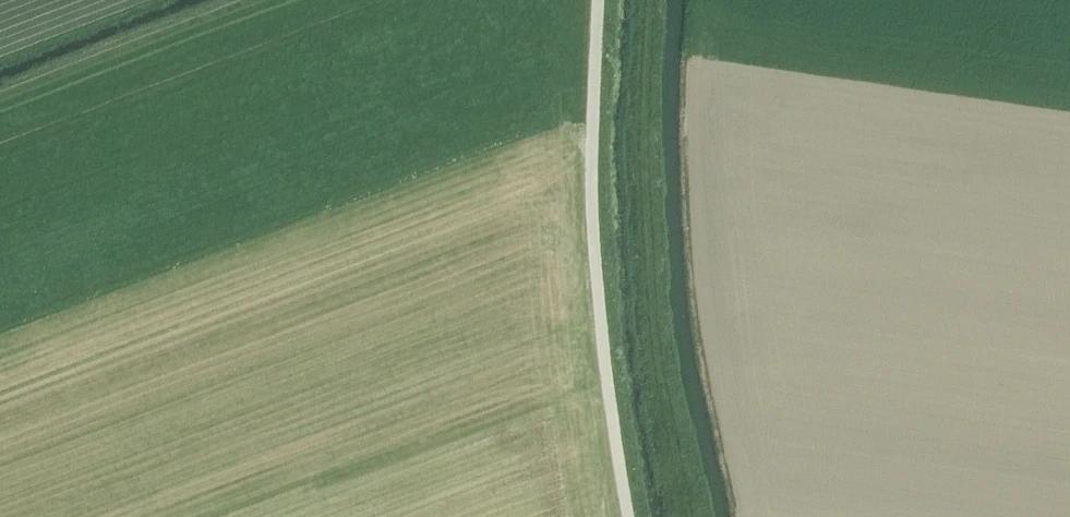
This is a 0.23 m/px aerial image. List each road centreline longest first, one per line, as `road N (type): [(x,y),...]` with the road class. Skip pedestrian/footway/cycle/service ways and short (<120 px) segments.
road 1 (track): [(594,0),(589,143),(602,342),(630,516)]

